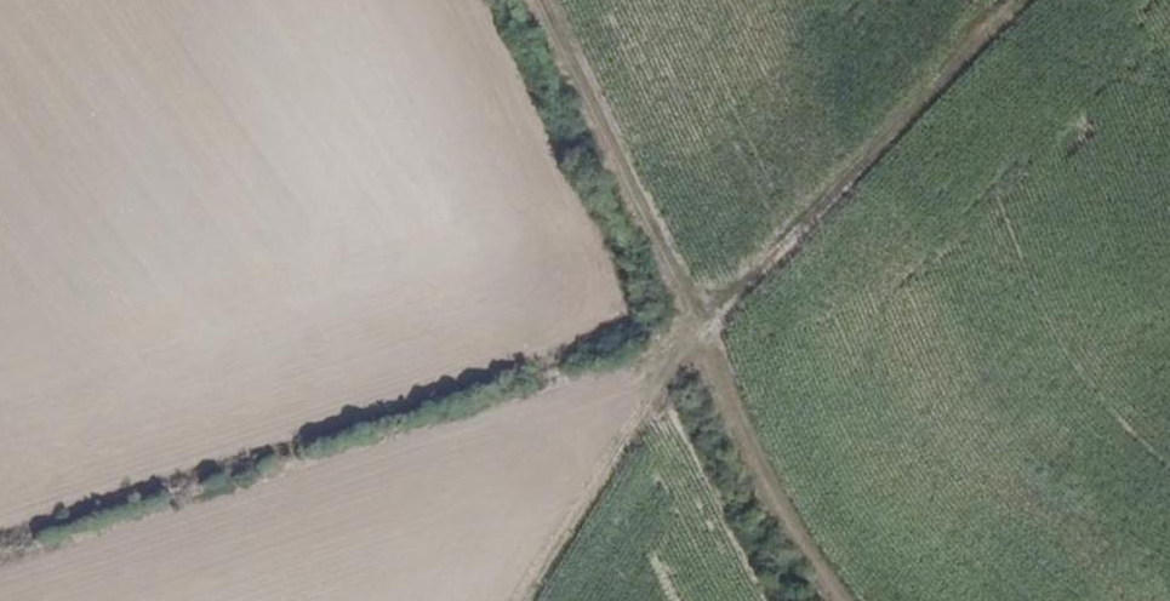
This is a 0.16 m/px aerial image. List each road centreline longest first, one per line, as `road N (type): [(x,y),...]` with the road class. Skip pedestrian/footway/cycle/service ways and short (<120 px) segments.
road 1 (track): [(530,600),(702,332),(543,0)]
road 2 (track): [(848,600),(750,451),(702,332)]

